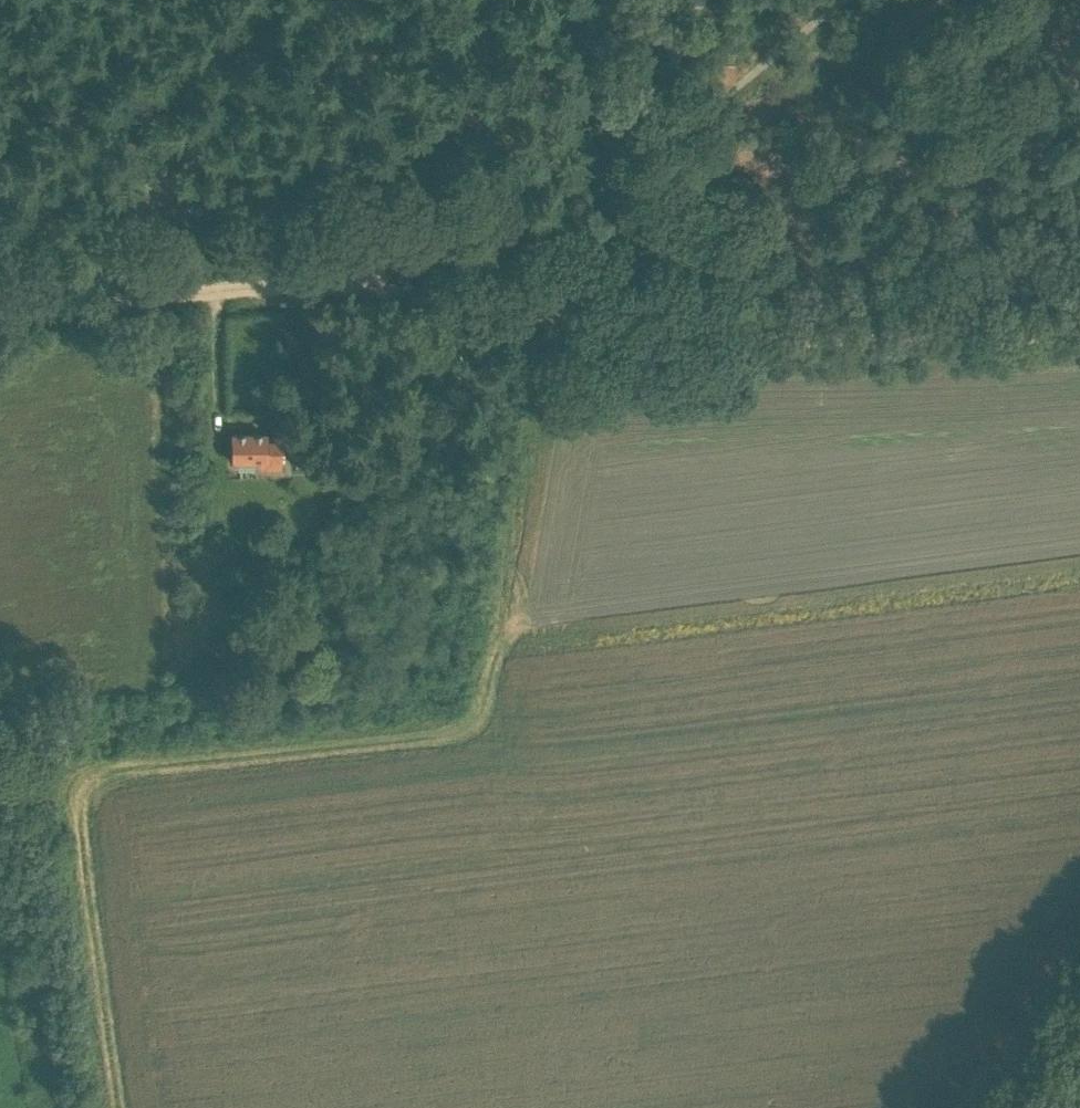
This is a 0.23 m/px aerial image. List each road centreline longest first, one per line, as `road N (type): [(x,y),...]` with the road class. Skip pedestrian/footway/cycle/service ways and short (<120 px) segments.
road 1 (track): [(0,313),(270,286),(682,333),(888,339),(1079,328)]
road 2 (track): [(563,320),(610,207),(616,154),(649,120),(668,54),(702,0)]

